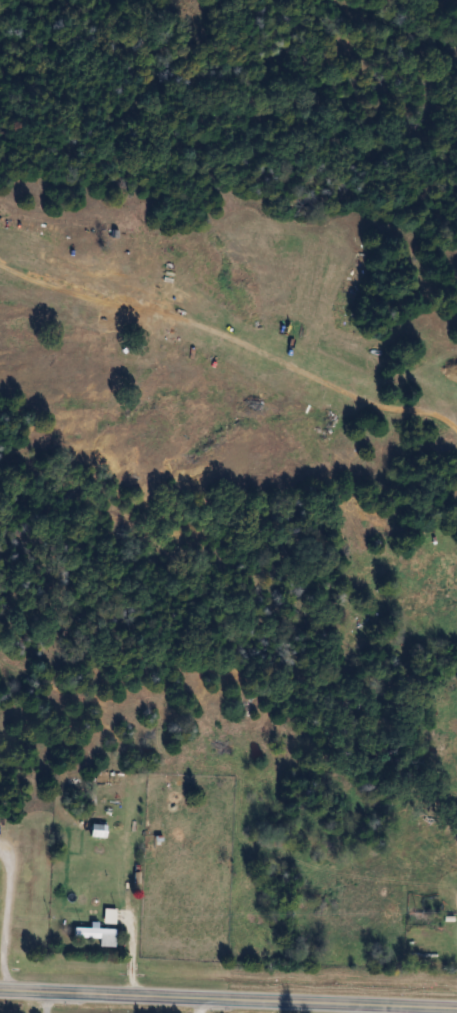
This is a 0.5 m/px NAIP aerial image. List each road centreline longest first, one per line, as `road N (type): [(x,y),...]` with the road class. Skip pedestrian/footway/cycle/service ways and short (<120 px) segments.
road 1 (secondary): [(0,988),(456,1009)]

